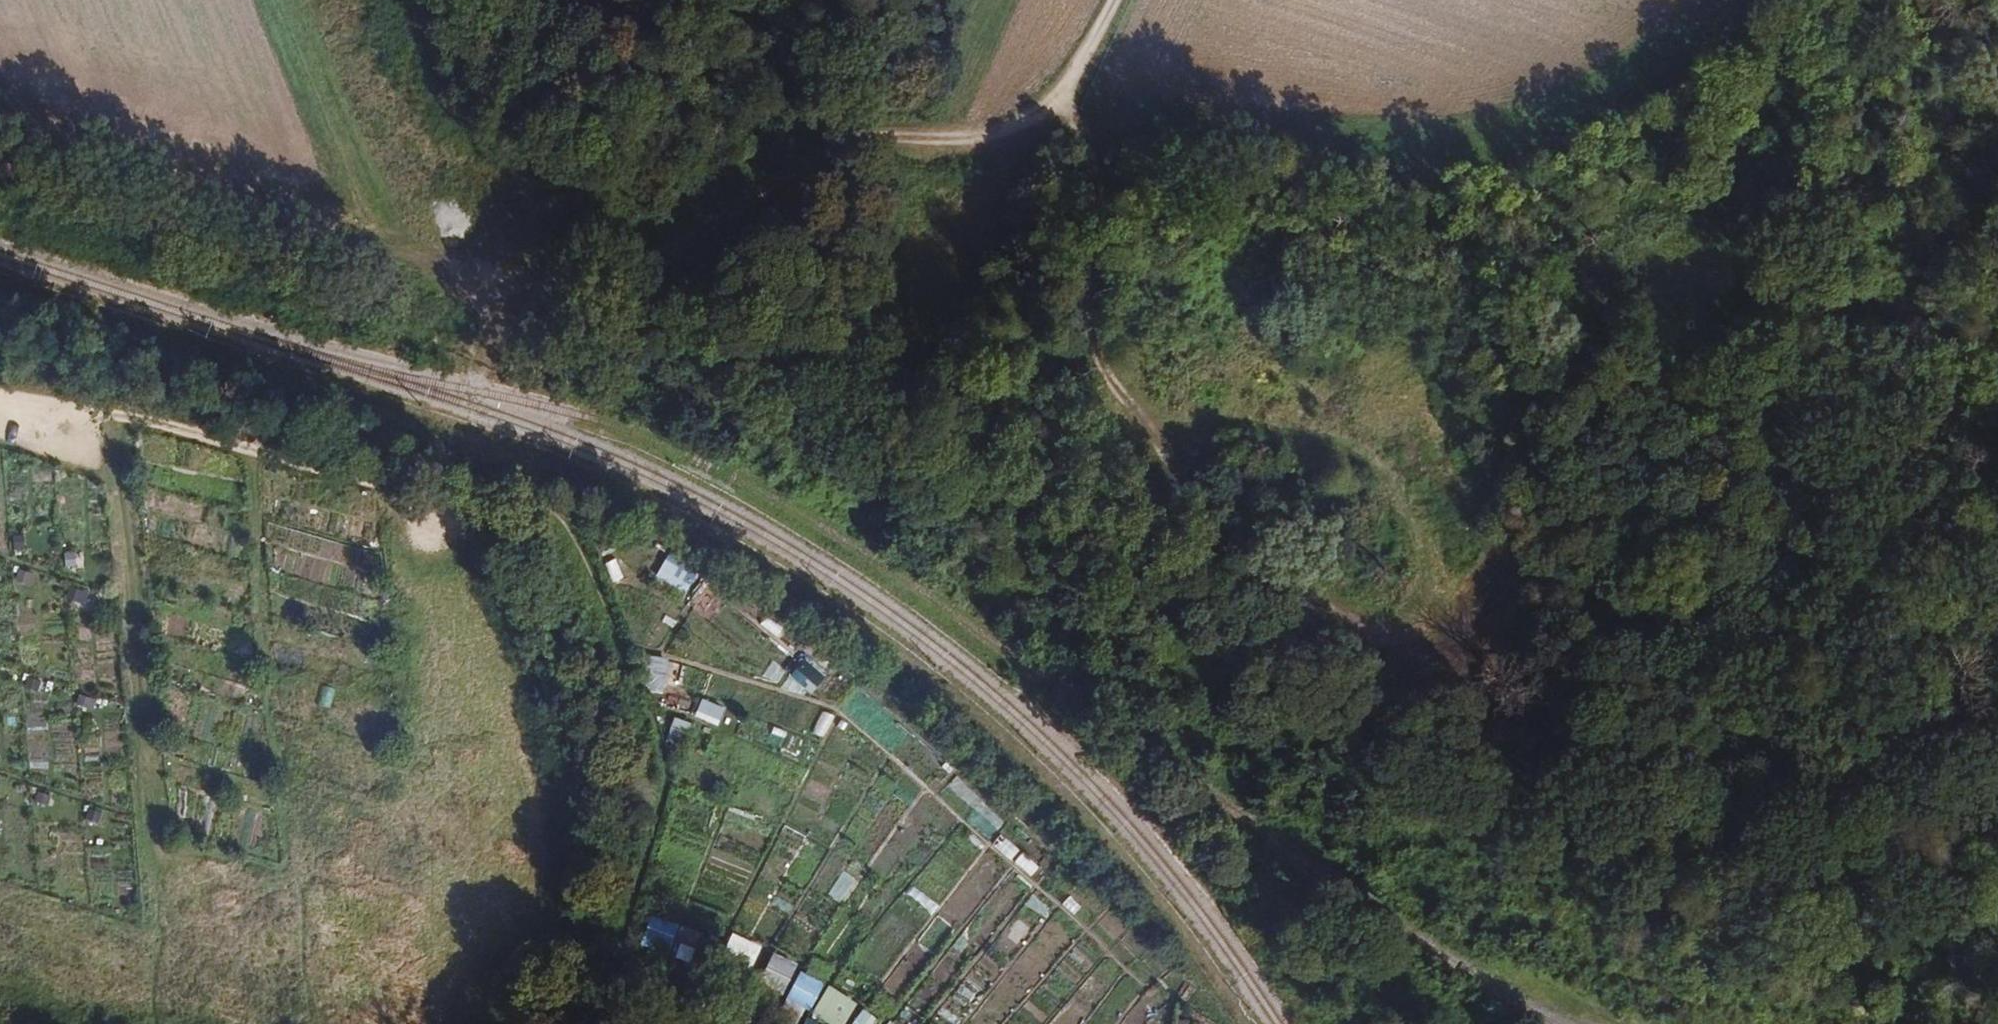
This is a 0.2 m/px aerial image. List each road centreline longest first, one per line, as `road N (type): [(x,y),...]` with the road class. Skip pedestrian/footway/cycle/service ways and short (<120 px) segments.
road 1 (track): [(369,486),(122,414),(62,432),(0,413)]
road 2 (track): [(1119,0),(1054,105)]

